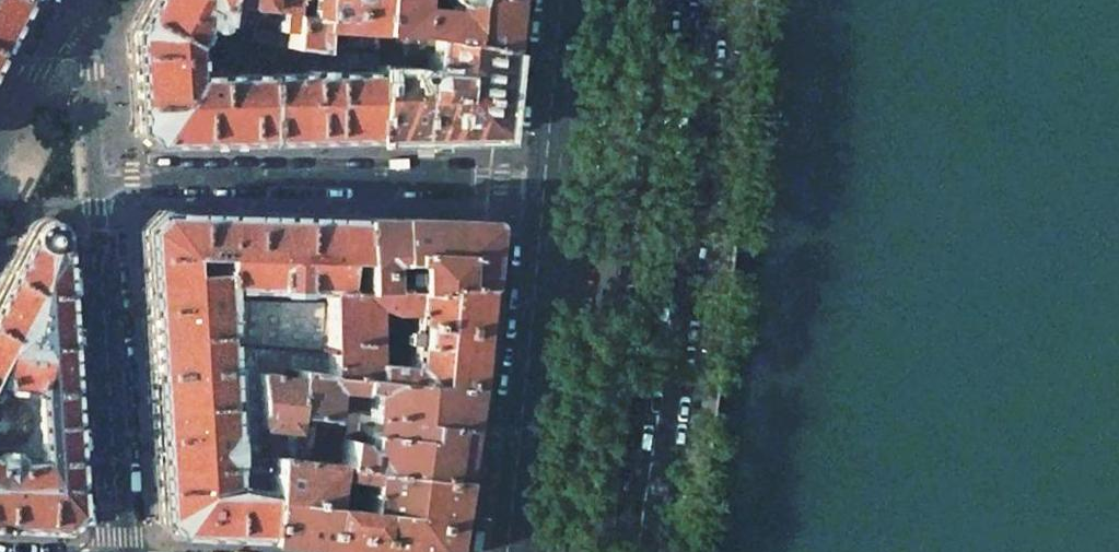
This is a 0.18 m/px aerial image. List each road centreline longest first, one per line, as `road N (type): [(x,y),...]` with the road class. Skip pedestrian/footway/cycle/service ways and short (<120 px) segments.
road 1 (primary): [(618,551),(687,0)]
road 2 (residential): [(93,179),(556,184)]
road 3 (residential): [(120,551),(93,179)]
road 4 (primary): [(556,184),(513,551)]
road 5 (primary): [(571,0),(556,184)]
road 6 (residential): [(93,179),(85,74),(65,30)]
road 7 (residential): [(65,30),(0,157)]

